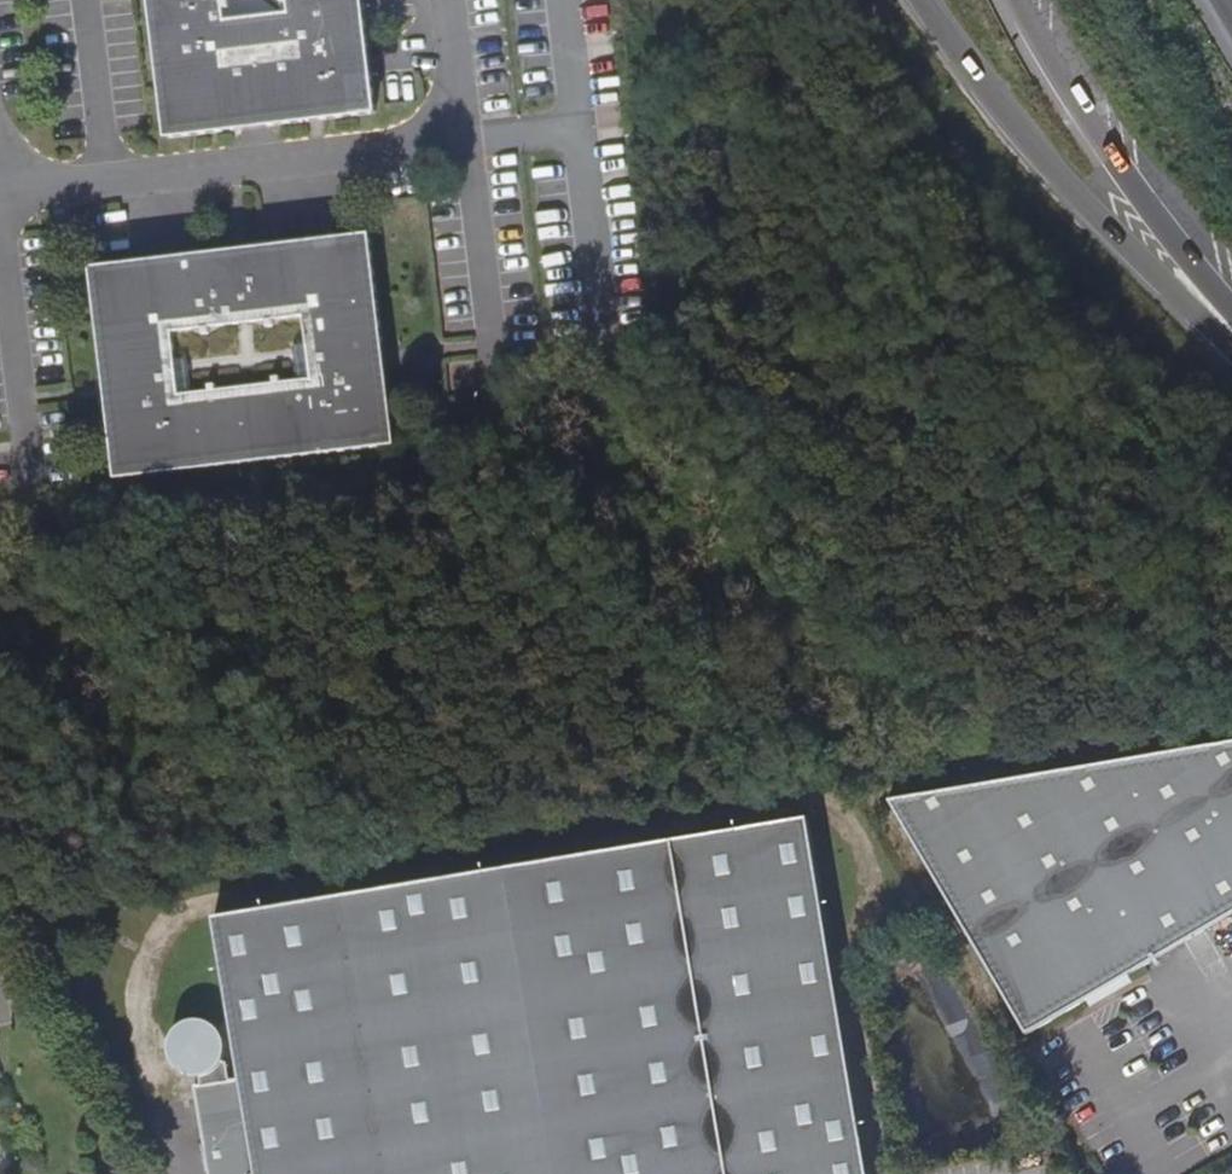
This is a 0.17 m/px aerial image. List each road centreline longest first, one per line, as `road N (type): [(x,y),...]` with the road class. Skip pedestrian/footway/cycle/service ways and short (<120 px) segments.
road 1 (unclassified): [(0,199),(463,142),(448,0)]
road 2 (motorway): [(924,0),(1024,135),(1231,337)]
road 3 (motorway): [(1018,0),(1112,154),(1231,315)]

